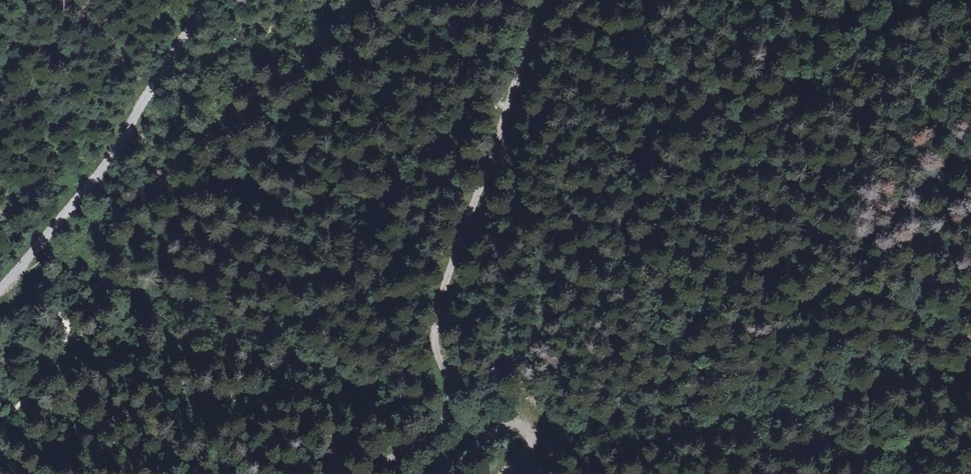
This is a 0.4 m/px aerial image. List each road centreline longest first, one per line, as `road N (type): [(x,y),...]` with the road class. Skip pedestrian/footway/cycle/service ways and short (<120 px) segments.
road 1 (track): [(523,425),(531,357),(548,319),(706,160),(946,0)]
road 2 (track): [(547,0),(525,31),(445,281),(439,354),(448,403),(441,422),(384,473)]
road 3 (track): [(0,285),(110,158),(197,0)]
road 4 (track): [(437,473),(499,420),(523,425),(524,441),(508,473)]

